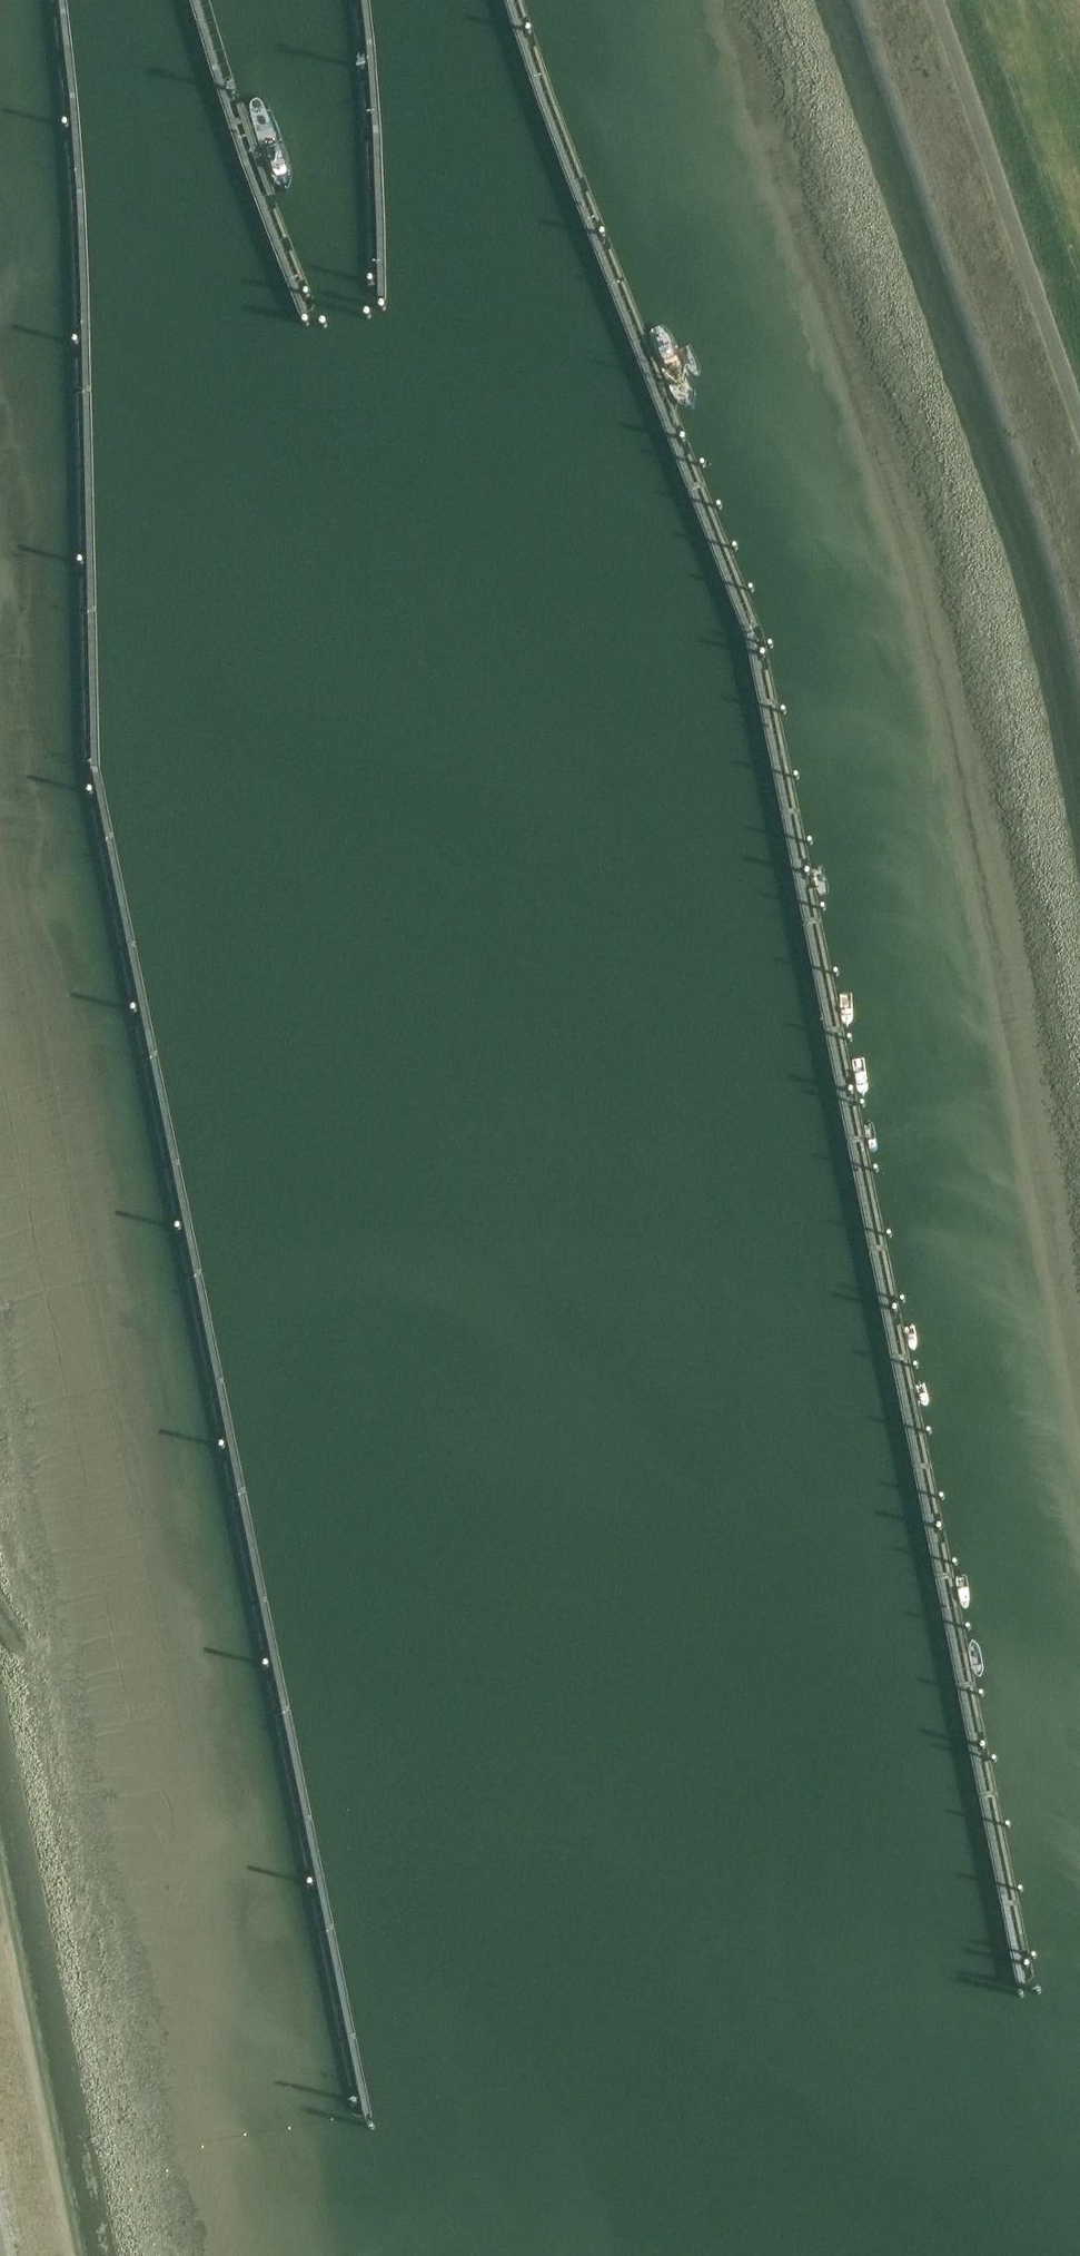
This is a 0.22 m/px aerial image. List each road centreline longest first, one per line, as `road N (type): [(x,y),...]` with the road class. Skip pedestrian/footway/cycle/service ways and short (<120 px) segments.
road 1 (unclassified): [(1079,429),(937,0)]

